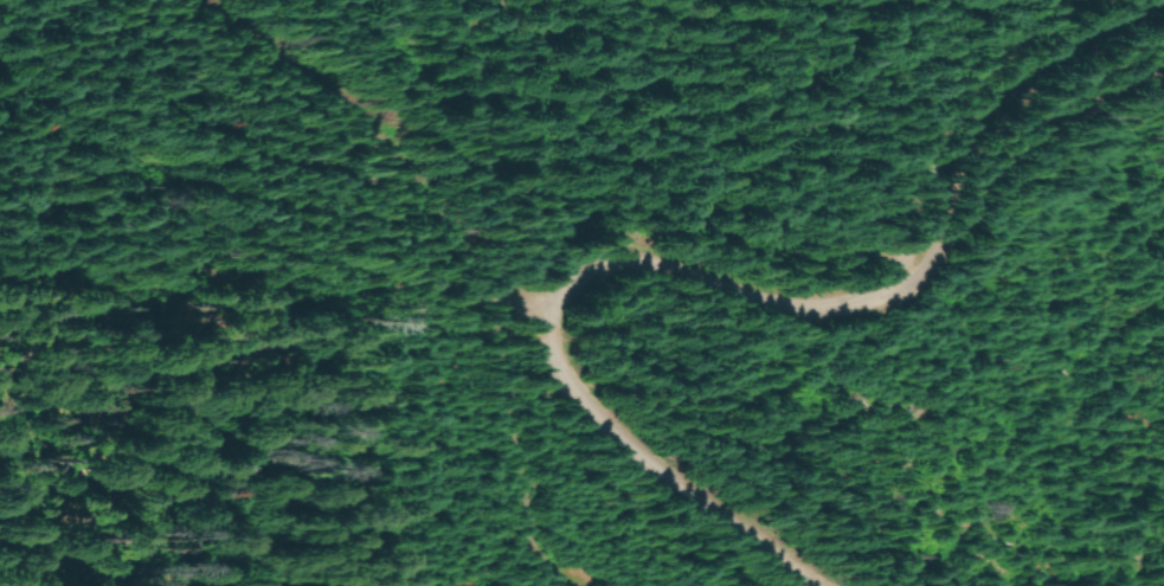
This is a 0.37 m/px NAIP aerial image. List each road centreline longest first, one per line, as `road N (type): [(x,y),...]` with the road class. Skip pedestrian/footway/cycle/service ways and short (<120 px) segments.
road 1 (residential): [(809,585),(604,437),(540,354),(535,317),(544,300),(596,270),(630,266),(787,308),(845,303),(888,275),(964,146),(997,107),(1034,75),(1159,0)]
road 2 (track): [(535,336),(422,182),(339,95),(220,0)]
road 3 (track): [(845,303),(874,301),(917,275),(995,170),(1036,133),(1127,89),(1163,85)]

